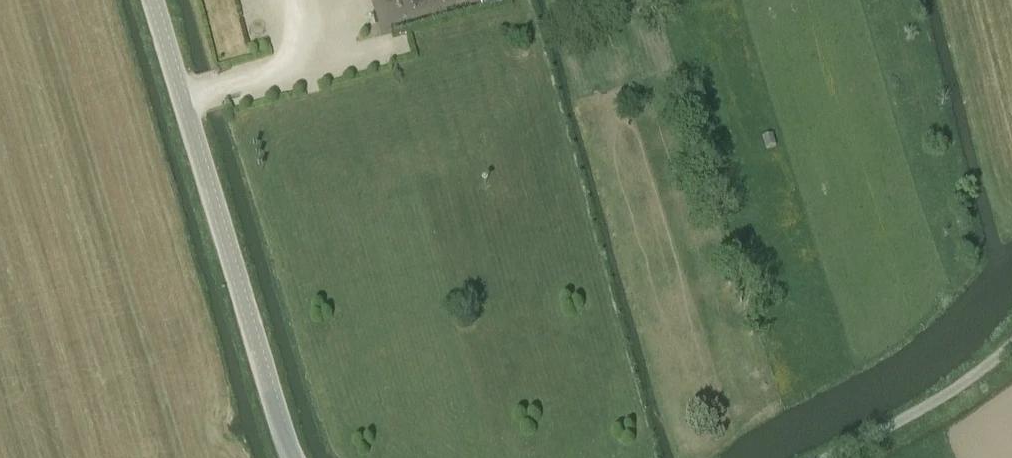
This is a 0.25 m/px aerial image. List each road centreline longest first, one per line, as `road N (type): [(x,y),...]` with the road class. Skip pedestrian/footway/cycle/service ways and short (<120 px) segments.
road 1 (unclassified): [(290,457),(151,0)]
road 2 (unclassified): [(828,457),(934,402),(1011,346)]

